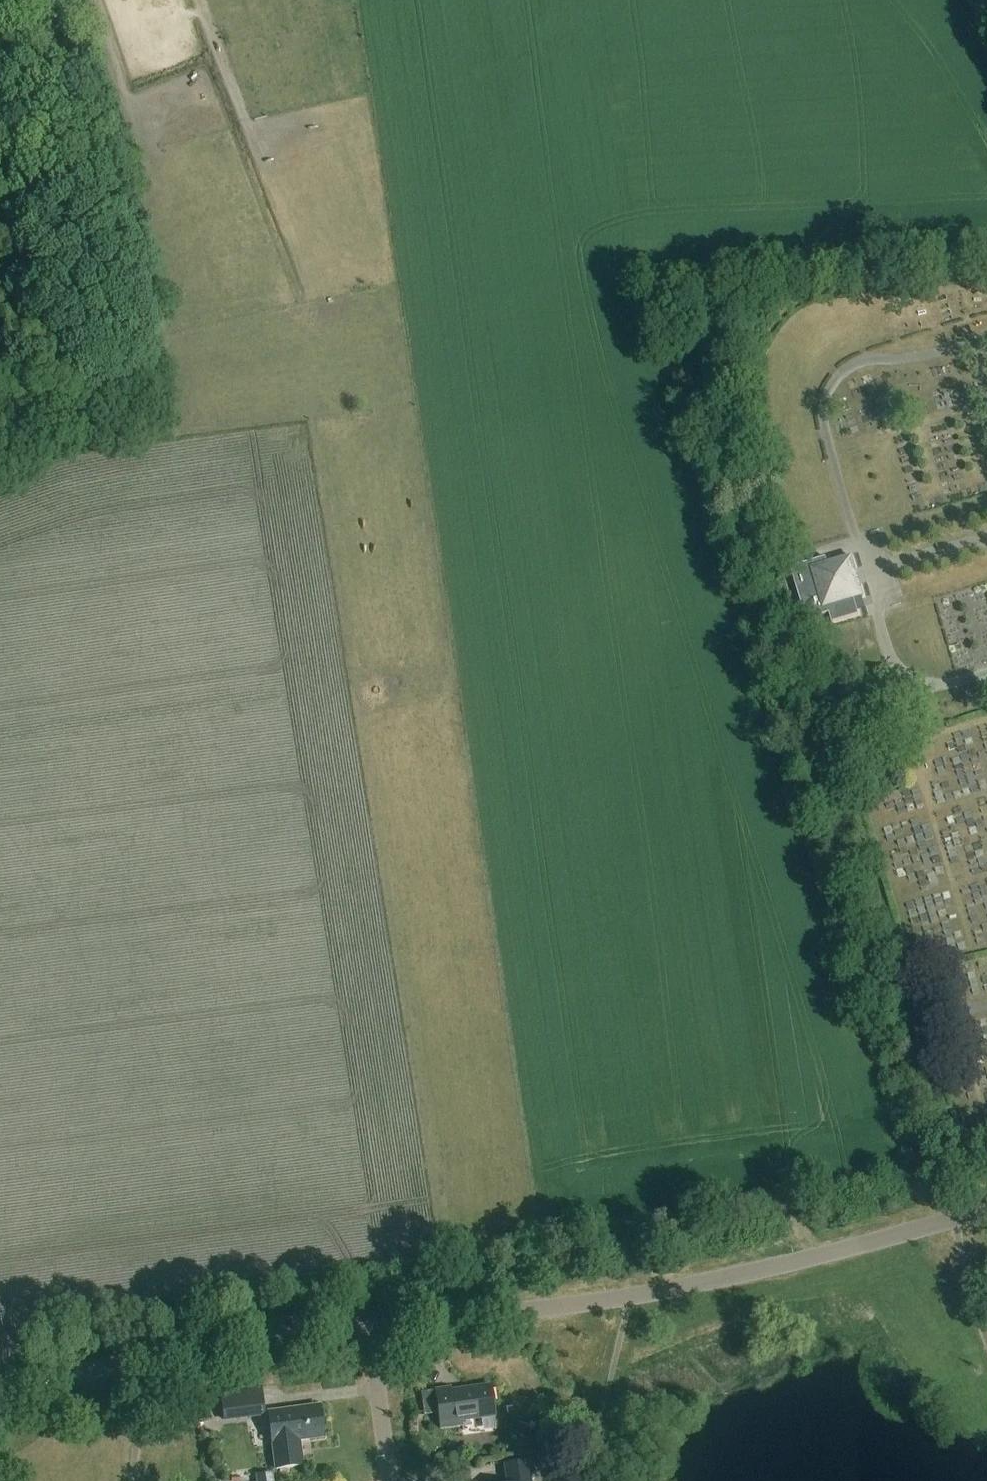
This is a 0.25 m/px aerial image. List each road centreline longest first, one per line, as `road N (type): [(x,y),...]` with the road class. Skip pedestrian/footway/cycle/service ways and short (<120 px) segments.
road 1 (unclassified): [(986,1211),(629,1297),(368,1321)]
road 2 (unclassified): [(368,1321),(232,1335),(0,1387)]
road 3 (residential): [(390,1480),(368,1321)]

